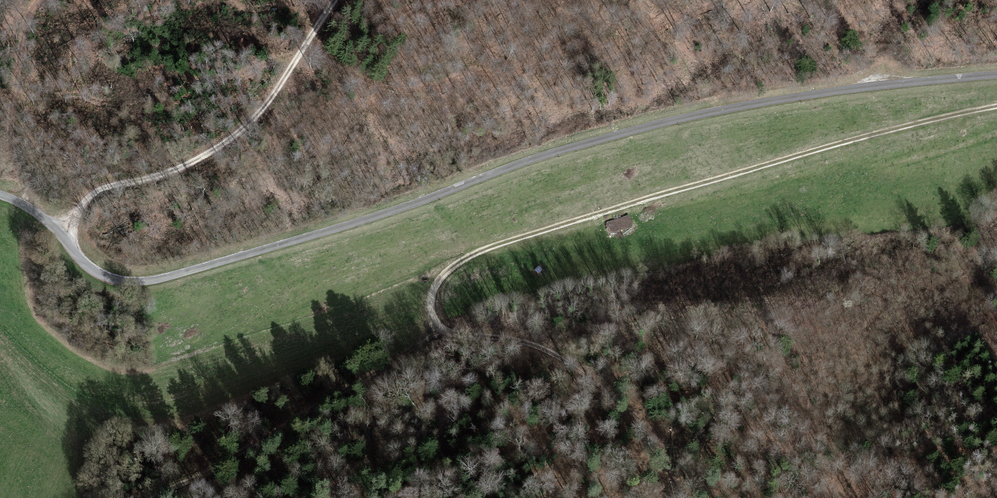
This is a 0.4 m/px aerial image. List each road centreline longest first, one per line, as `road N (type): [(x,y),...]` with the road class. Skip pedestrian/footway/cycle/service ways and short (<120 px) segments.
road 1 (unclassified): [(0,195),(46,220),(95,272),(149,280),(692,116),(996,74)]
road 2 (track): [(155,497),(320,411),(442,327),(439,283),(478,253),(798,156),(996,106)]
road 3 (track): [(63,237),(96,192),(209,153),(269,104),(337,0)]
road 4 (track): [(681,497),(651,428),(585,372),(523,341),(442,327)]
road 5 (track): [(425,0),(350,36),(308,45)]

